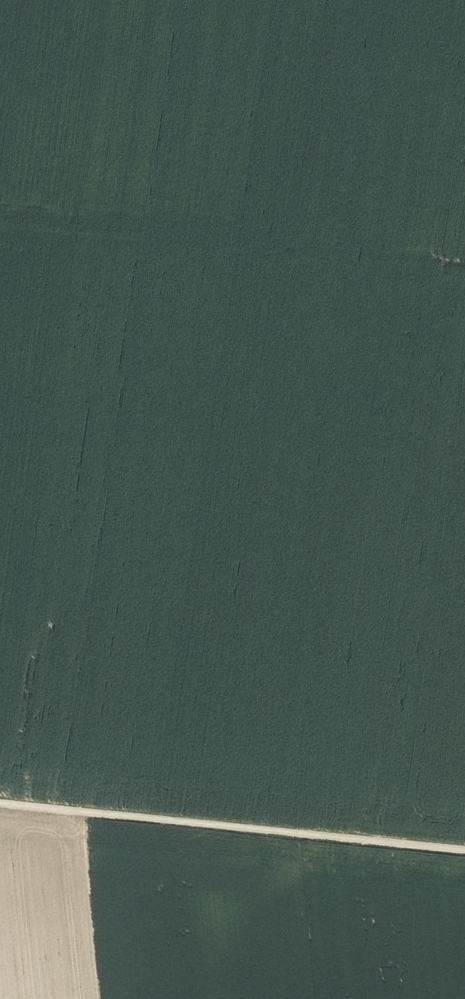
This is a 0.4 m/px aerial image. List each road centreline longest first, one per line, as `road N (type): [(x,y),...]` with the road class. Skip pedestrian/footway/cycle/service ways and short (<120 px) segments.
road 1 (track): [(464,850),(0,797)]
road 2 (track): [(464,263),(0,221)]

